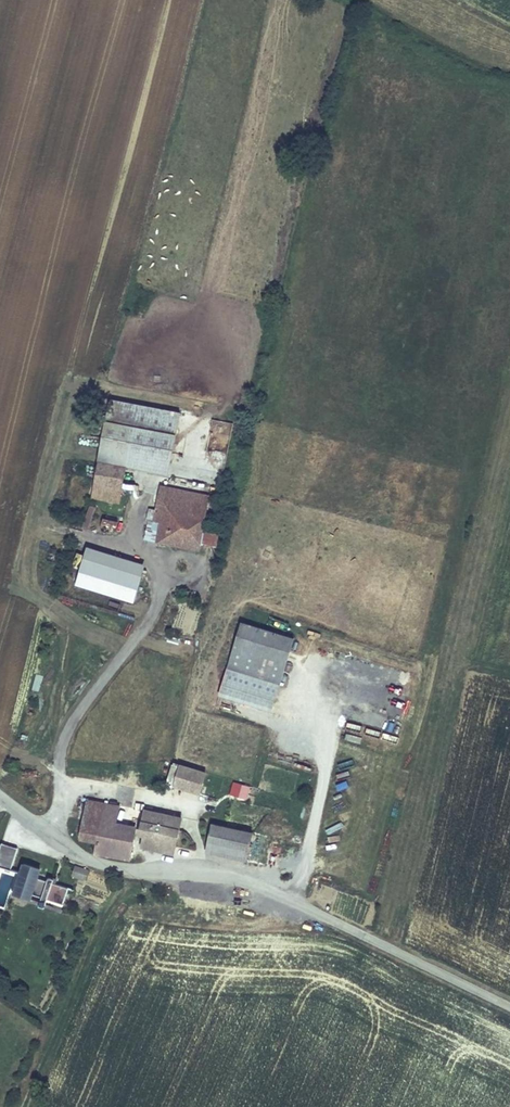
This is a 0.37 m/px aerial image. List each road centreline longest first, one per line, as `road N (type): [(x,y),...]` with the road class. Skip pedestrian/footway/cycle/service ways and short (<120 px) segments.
road 1 (unclassified): [(0,796),(83,856),(136,874),(227,876),(260,887),(509,1008)]
road 2 (track): [(30,1106),(136,874)]

